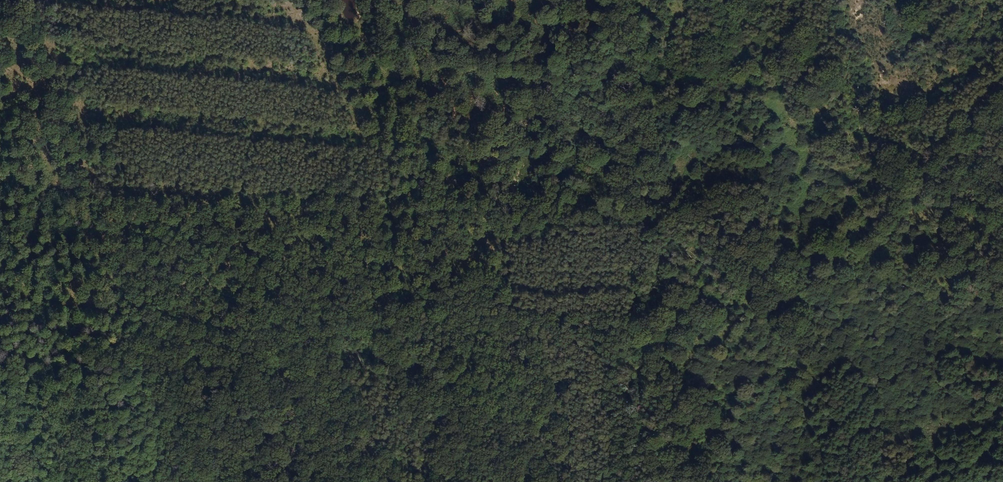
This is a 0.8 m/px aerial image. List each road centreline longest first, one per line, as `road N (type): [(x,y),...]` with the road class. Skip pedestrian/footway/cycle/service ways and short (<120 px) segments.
road 1 (track): [(114,481),(0,405)]

